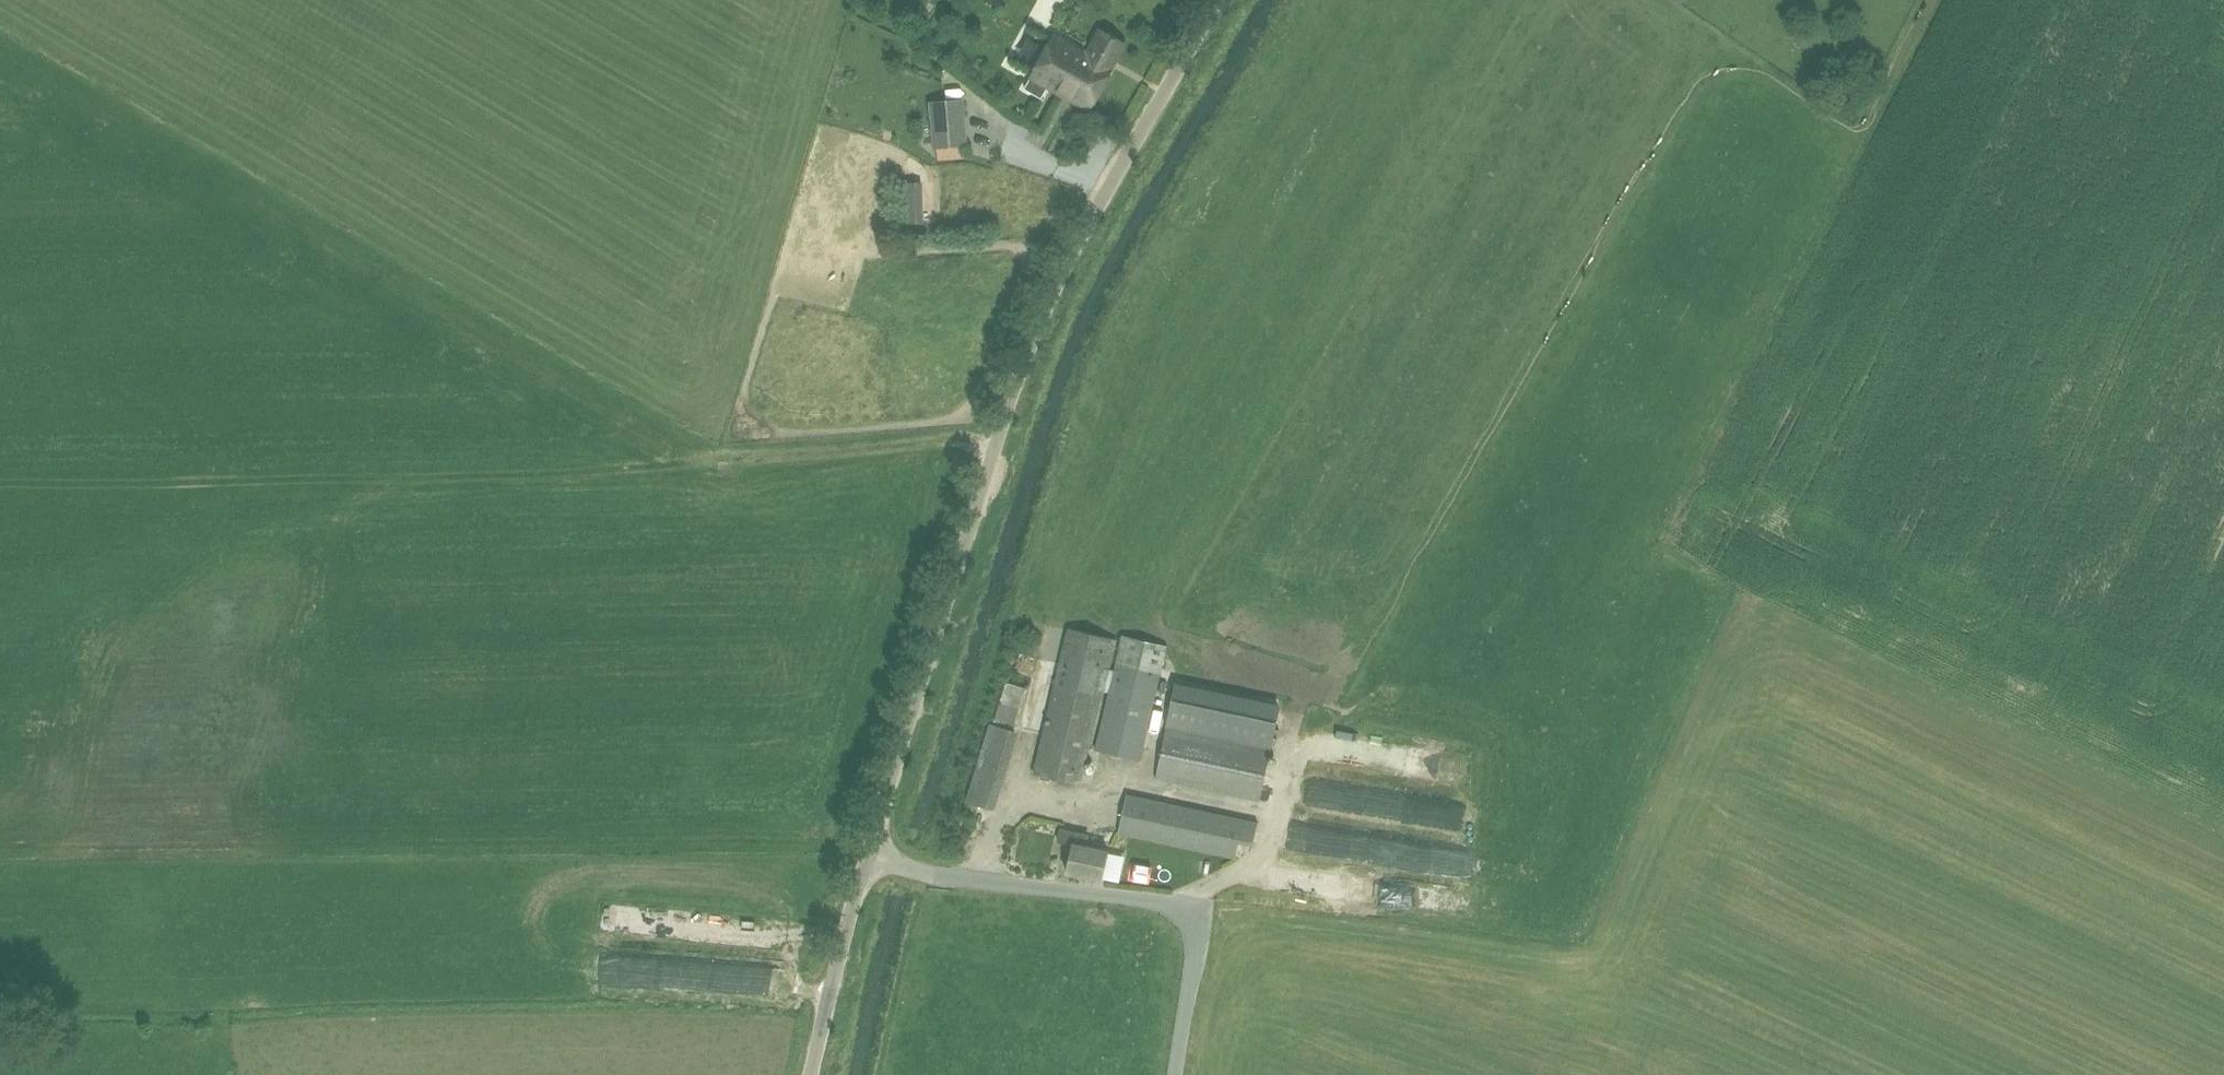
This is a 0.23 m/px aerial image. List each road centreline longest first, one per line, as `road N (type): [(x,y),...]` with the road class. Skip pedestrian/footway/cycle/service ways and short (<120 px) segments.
road 1 (unclassified): [(812,1074),(897,756),(1042,311),(1223,0)]

